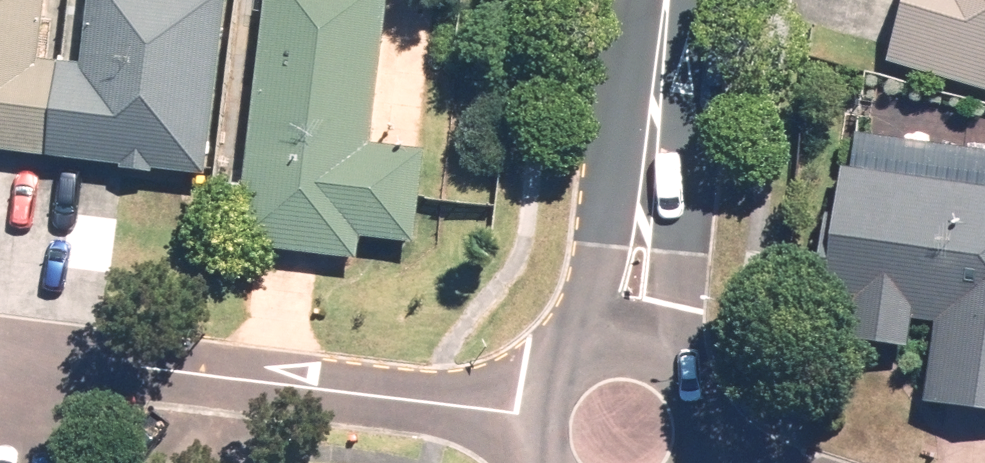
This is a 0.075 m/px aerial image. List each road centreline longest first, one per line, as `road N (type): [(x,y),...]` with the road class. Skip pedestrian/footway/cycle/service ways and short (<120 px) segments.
road 1 (residential): [(35,353),(523,417)]
road 2 (residential): [(569,339),(649,173)]
road 3 (residential): [(649,173),(670,0)]
road 4 (residential): [(649,173),(668,334)]
road 5 (residential): [(668,334),(701,359),(720,396),(722,437),(713,462)]

